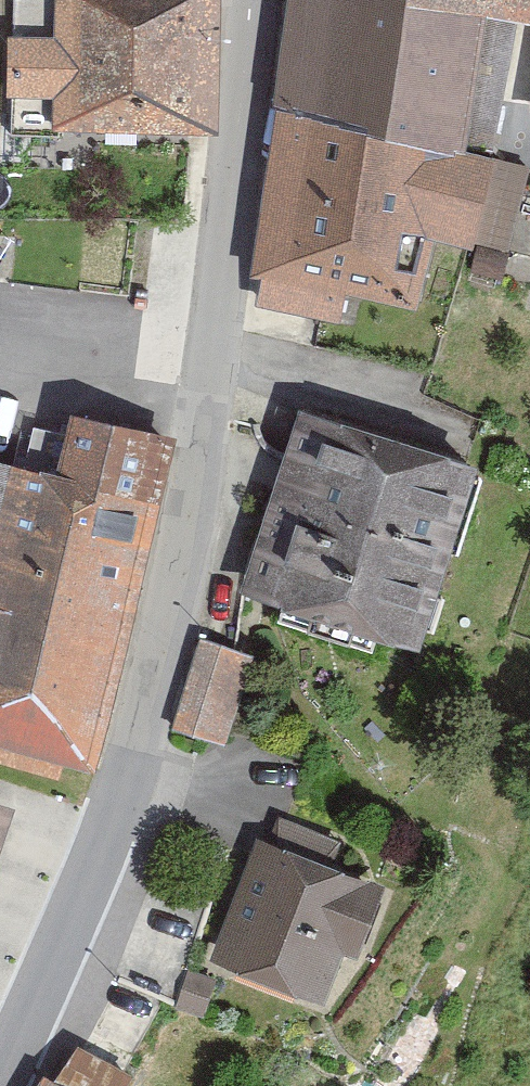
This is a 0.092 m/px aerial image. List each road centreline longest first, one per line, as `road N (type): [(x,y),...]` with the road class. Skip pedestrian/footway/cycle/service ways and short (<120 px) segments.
road 1 (tertiary): [(249,0),(202,417),(144,709),(82,894),(0,1074)]

